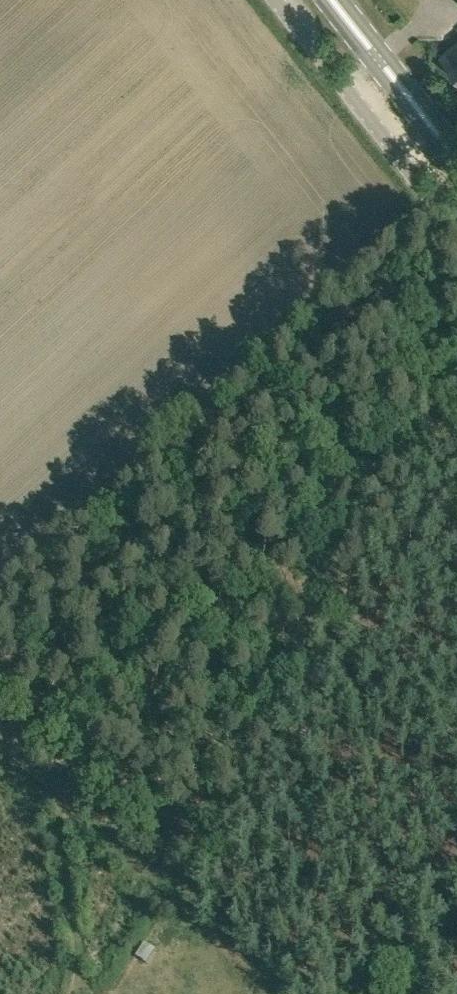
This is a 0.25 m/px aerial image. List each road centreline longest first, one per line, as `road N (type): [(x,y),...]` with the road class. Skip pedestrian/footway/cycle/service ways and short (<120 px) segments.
road 1 (unclassified): [(456,232),(276,0)]
road 2 (primary): [(456,162),(330,0)]

